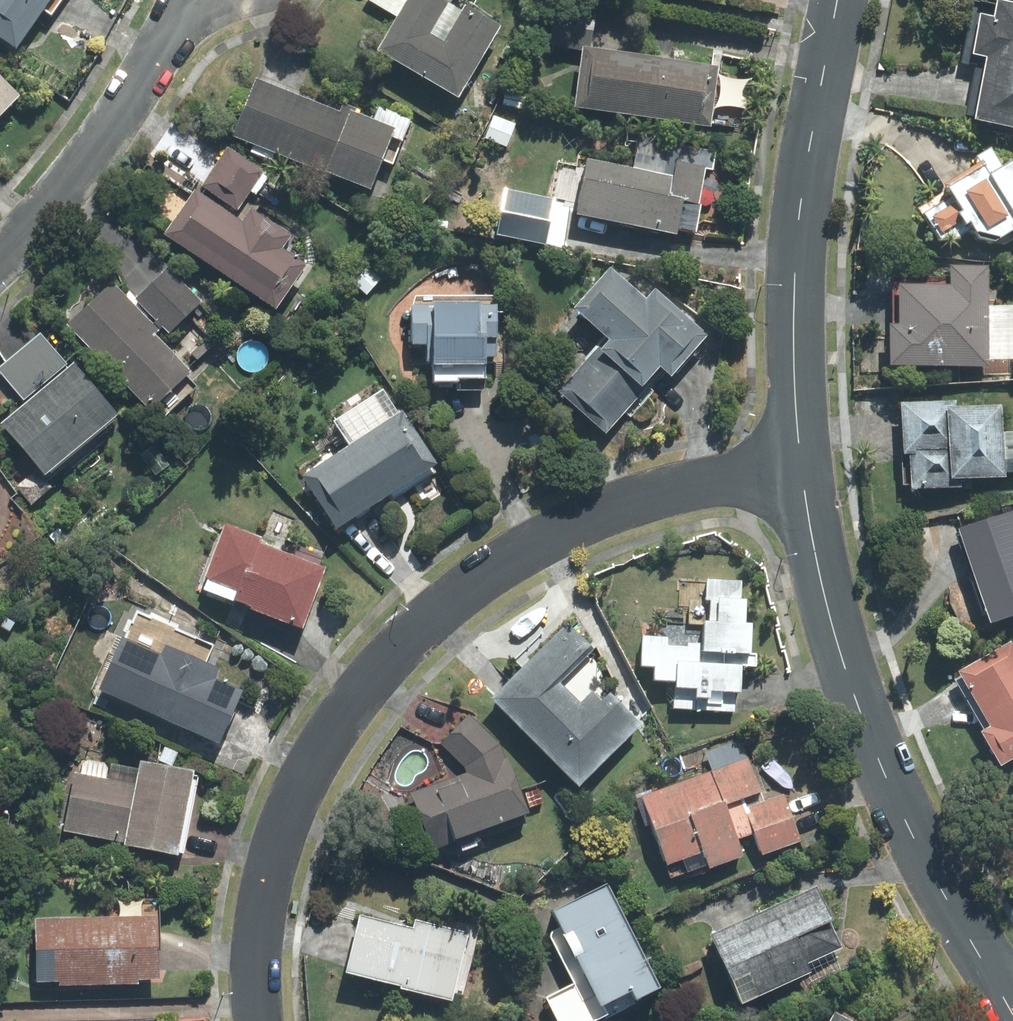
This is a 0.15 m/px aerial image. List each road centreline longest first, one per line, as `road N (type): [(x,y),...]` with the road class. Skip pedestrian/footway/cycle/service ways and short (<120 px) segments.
road 1 (residential): [(261,1020),(265,899),(294,802),(341,715),(417,630),(515,555),(573,527),(800,461)]
road 2 (residential): [(1012,1007),(888,785),(822,574),(800,461)]
road 3 (residential): [(800,461),(796,291),(841,0)]
road 4 (residential): [(0,260),(100,155),(198,0)]

